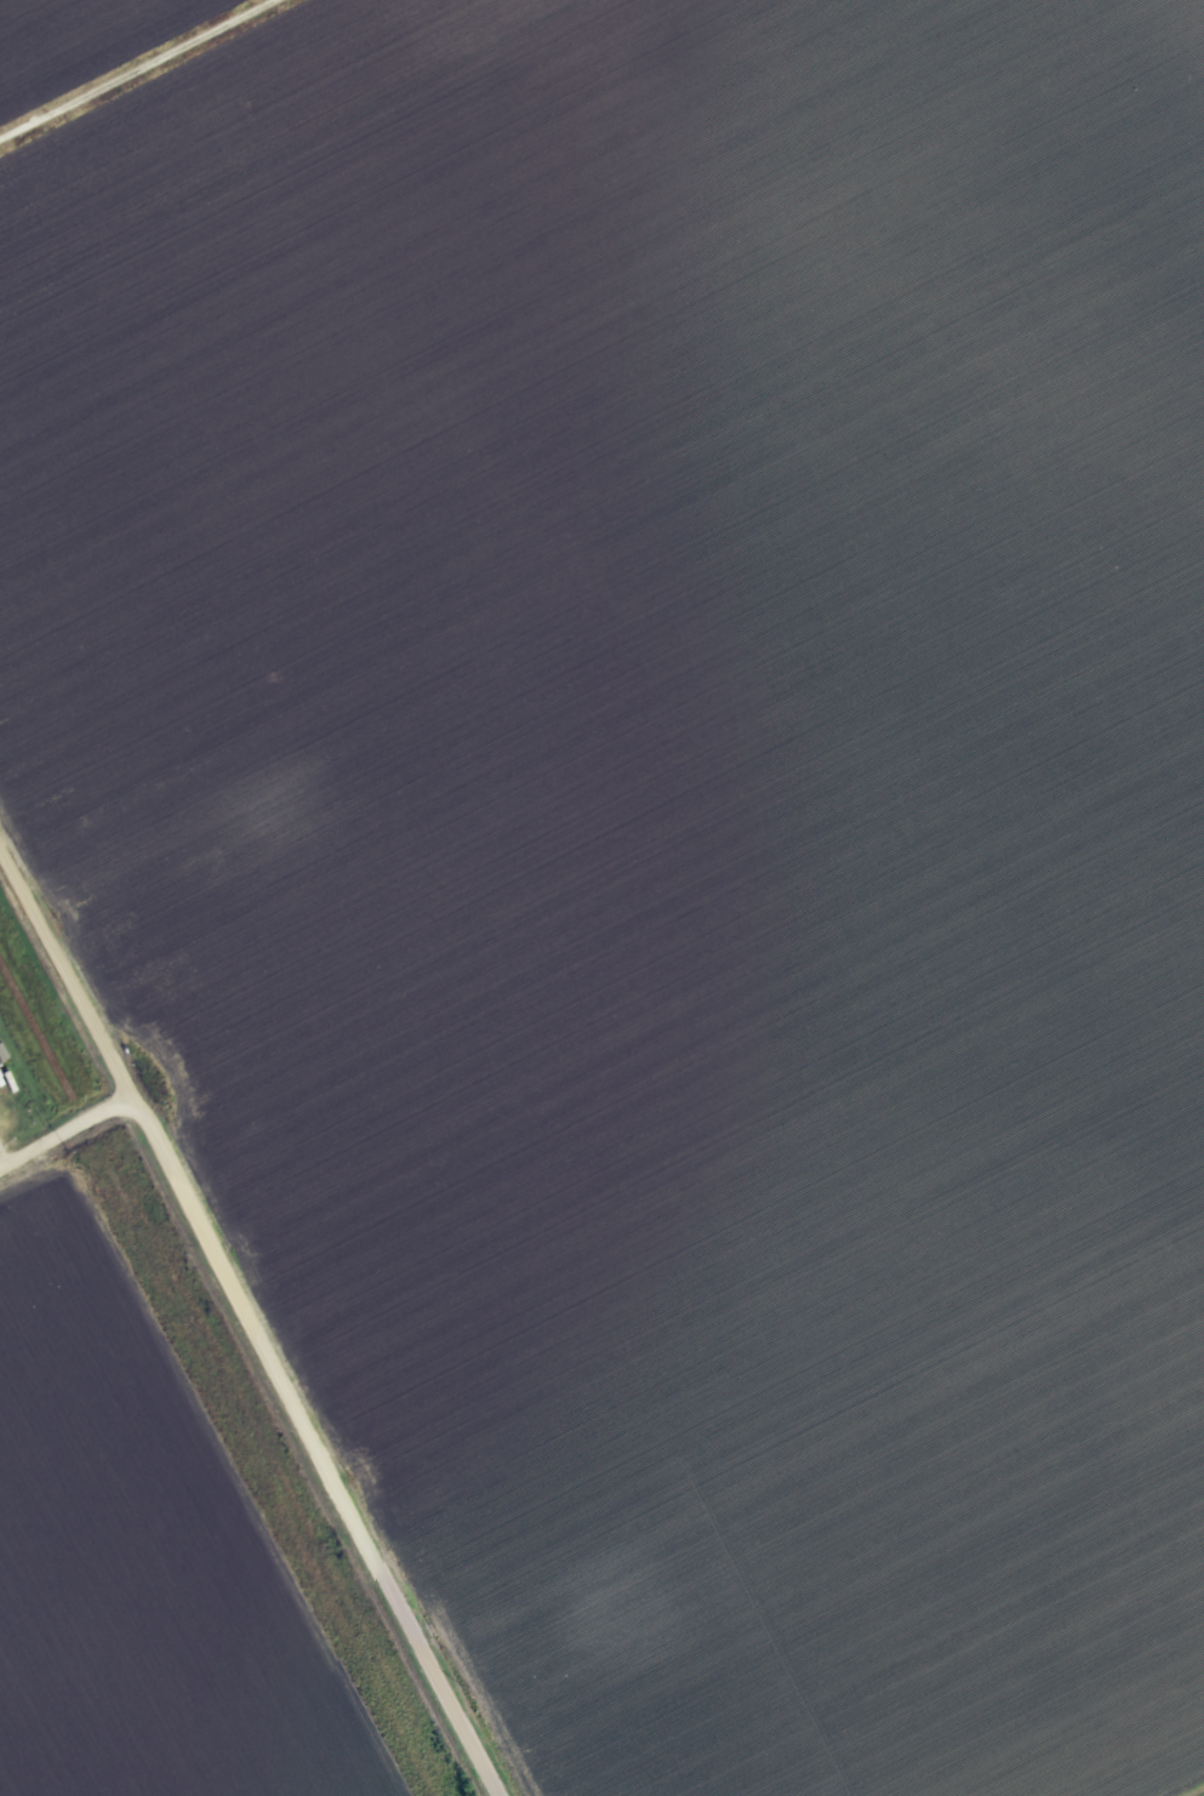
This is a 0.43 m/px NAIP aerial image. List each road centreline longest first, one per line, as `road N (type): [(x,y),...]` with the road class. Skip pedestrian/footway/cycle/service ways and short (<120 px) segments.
road 1 (residential): [(505,1795),(0,843)]
road 2 (residential): [(0,1171),(132,1097)]

